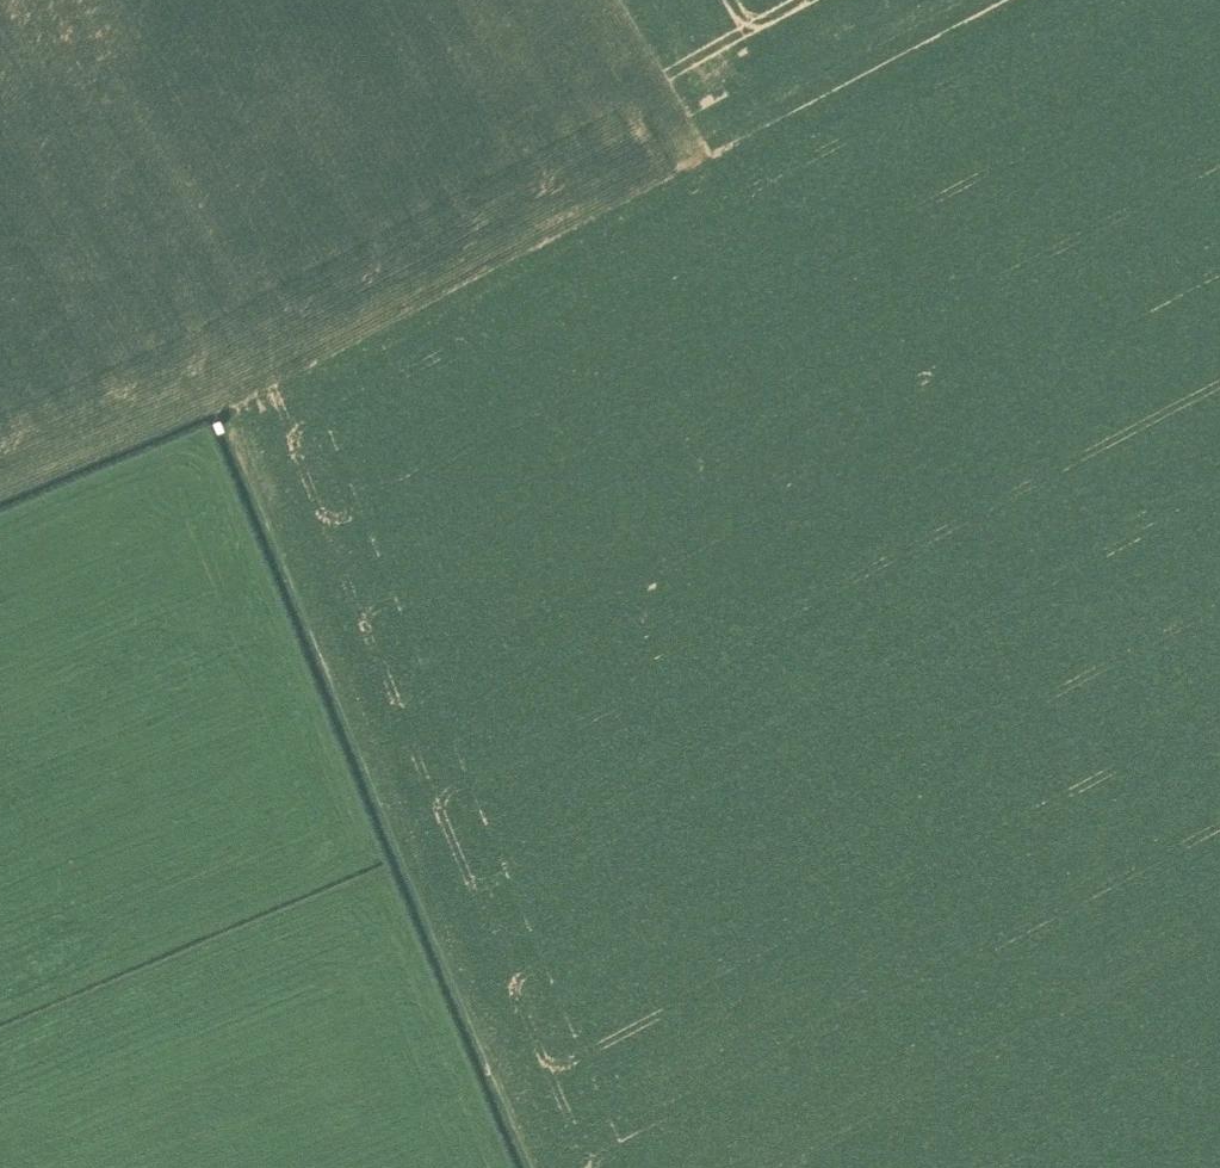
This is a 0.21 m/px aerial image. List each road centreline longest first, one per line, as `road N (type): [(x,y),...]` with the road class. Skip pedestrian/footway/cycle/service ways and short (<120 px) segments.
road 1 (track): [(526,1167),(398,847)]

